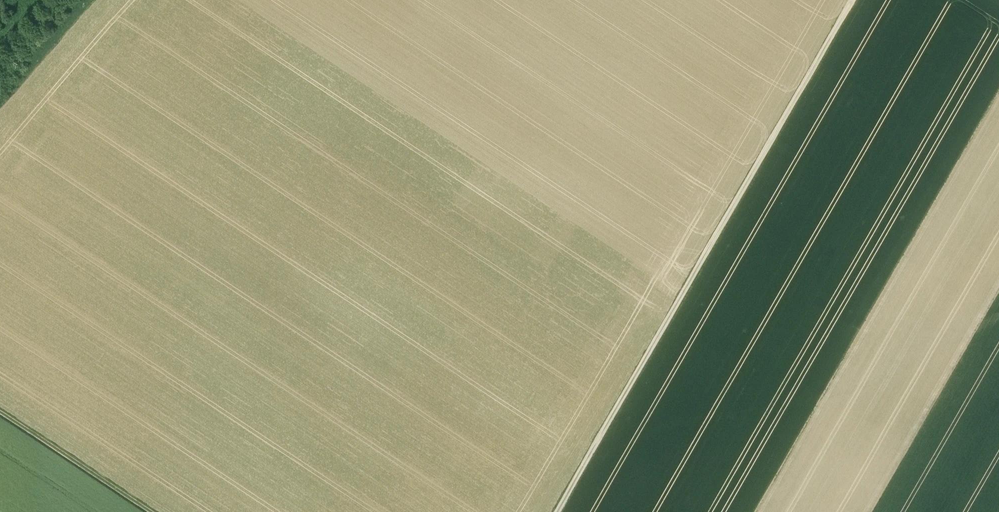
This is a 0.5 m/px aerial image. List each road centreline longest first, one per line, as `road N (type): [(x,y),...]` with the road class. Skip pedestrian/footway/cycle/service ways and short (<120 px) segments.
road 1 (track): [(852,0),(556,511)]
road 2 (track): [(0,412),(150,511)]
road 3 (track): [(0,111),(97,0)]

